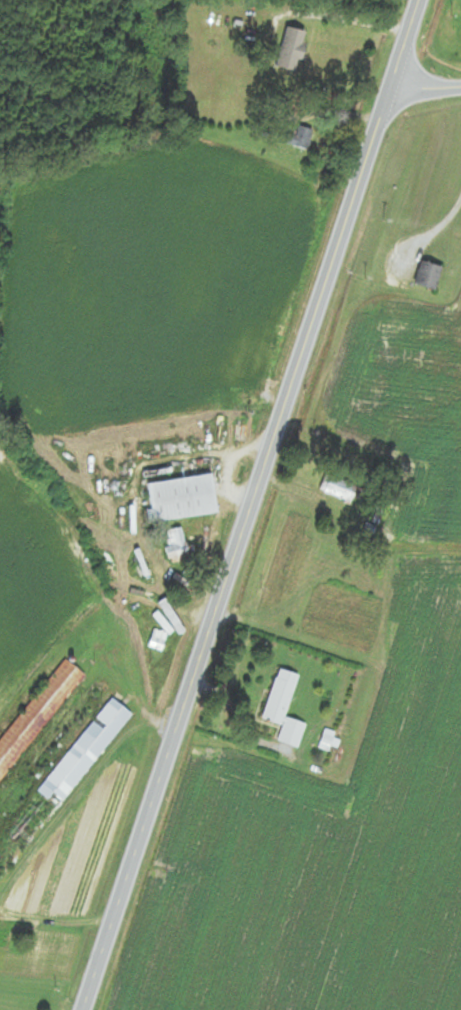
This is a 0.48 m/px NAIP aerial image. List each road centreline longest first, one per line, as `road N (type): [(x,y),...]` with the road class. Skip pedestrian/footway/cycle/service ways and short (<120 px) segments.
road 1 (primary): [(84,1009),(388,93)]

